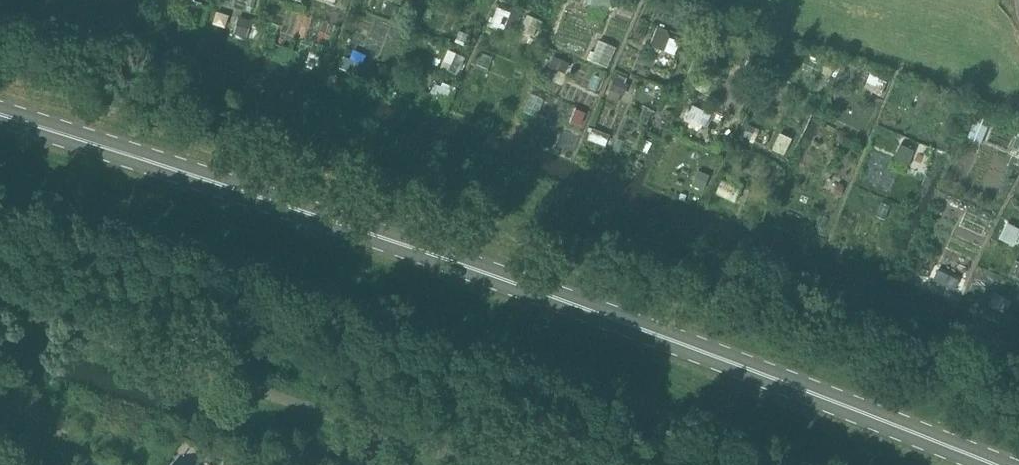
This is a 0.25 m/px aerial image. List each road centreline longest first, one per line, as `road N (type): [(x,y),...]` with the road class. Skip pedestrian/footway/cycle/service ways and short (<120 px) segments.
road 1 (primary): [(1001,464),(803,378),(0,115)]
road 2 (track): [(702,0),(1018,100)]

